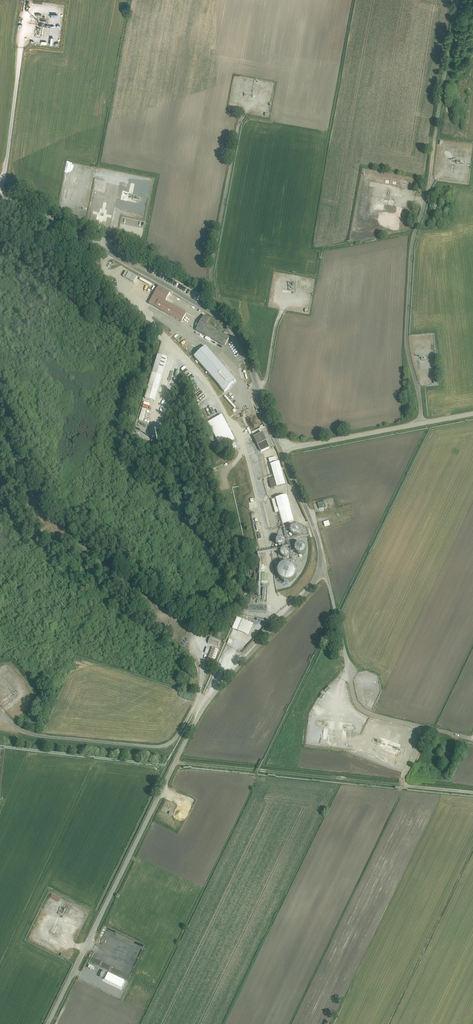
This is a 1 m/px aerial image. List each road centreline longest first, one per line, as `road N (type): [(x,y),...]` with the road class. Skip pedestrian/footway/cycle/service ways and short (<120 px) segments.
road 1 (unclassified): [(282,450),(318,539),(319,573),(201,713),(49,1023)]
road 2 (track): [(320,566),(361,710),(423,728),(402,785),(176,762)]
road 3 (track): [(425,422),(406,346),(411,246),(429,186),(455,0)]
road 4 (unclassified): [(282,450),(244,353),(221,320),(0,196)]
road 5 (track): [(0,429),(39,507),(197,644),(193,709)]
road 6 (track): [(201,713),(193,709),(174,740),(157,747),(34,735),(0,712)]
road 7 (track): [(221,320),(211,279),(241,117)]
road 8 (unclassified): [(472,413),(282,450)]
road 9 (track): [(0,188),(20,46)]

